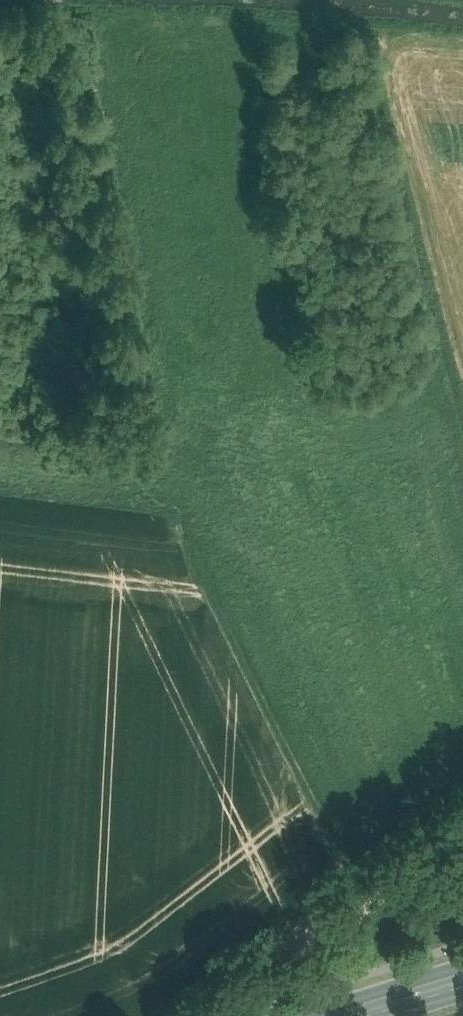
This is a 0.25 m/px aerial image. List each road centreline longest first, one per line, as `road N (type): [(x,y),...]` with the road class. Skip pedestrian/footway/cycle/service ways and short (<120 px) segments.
road 1 (primary): [(340,1015),(462,977)]

